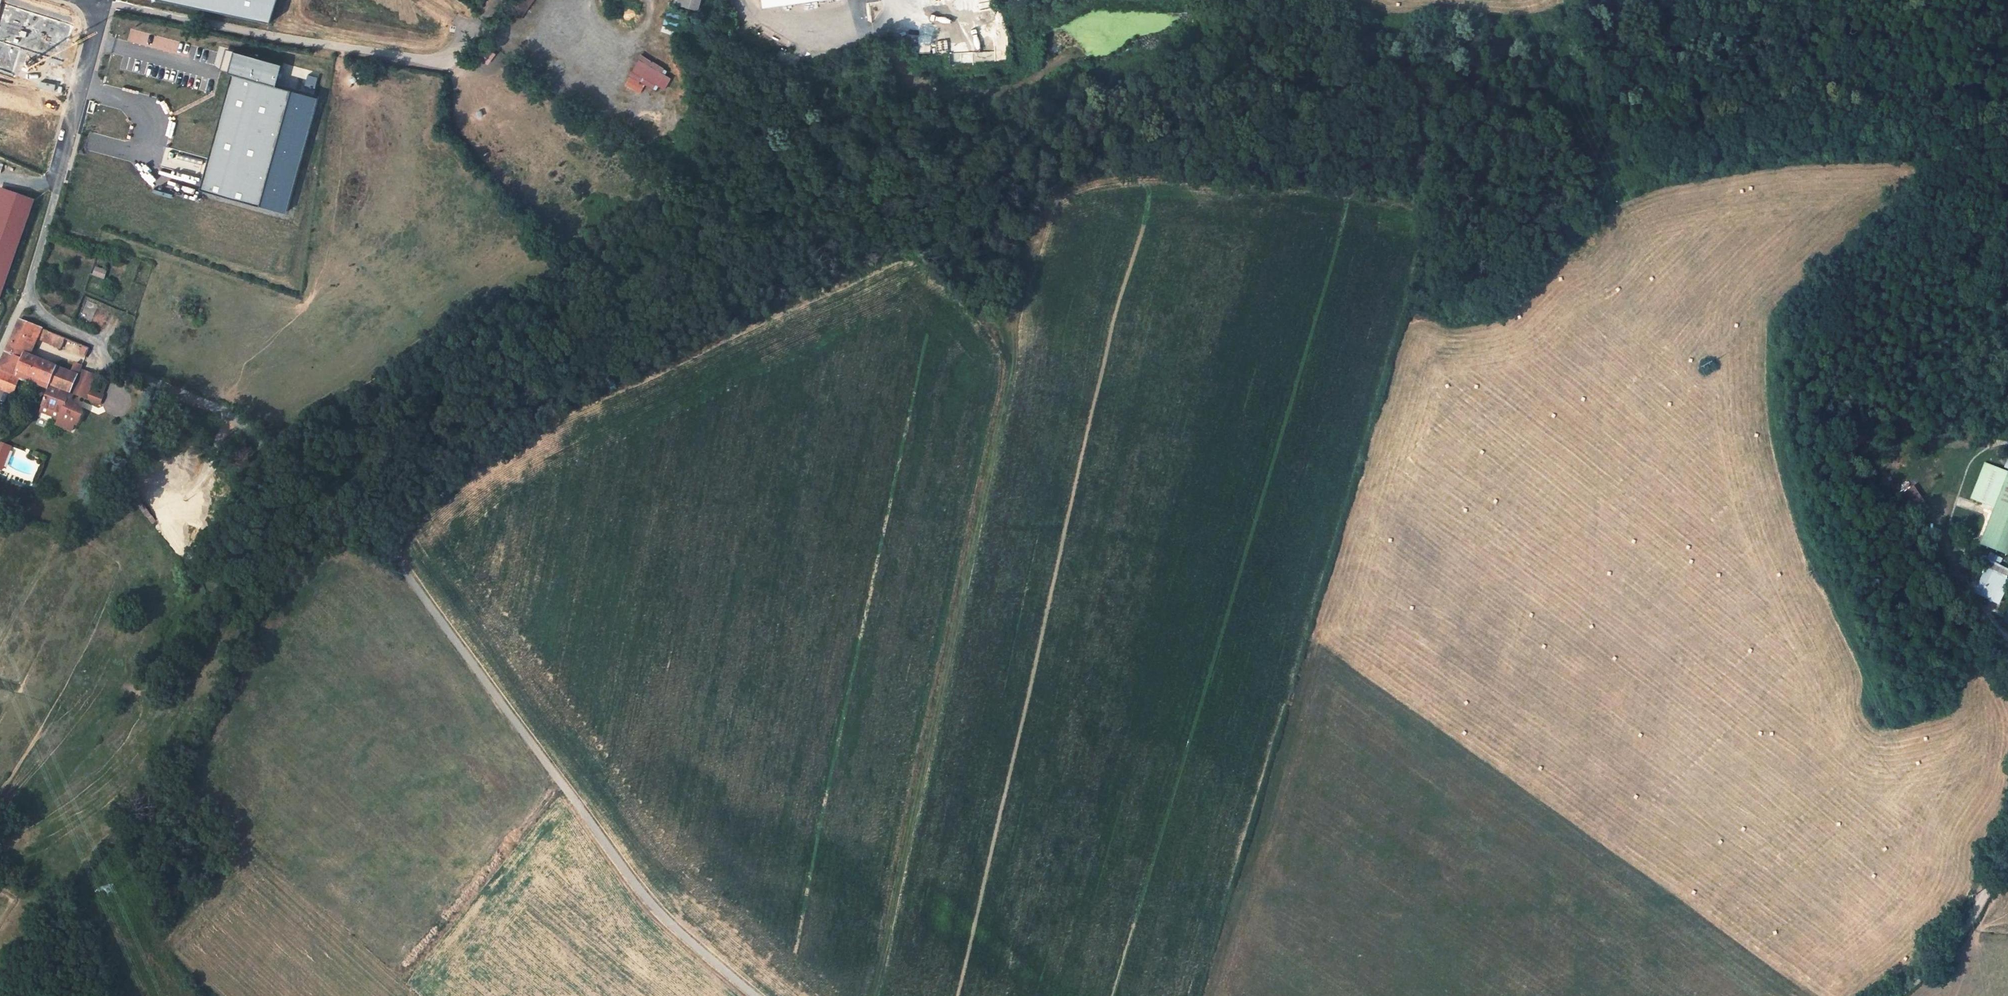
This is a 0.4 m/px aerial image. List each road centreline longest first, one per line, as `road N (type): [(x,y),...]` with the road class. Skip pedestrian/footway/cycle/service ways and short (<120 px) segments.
road 1 (unclassified): [(95,4),(25,297)]
road 2 (track): [(2007,852),(1948,952),(1898,995)]

